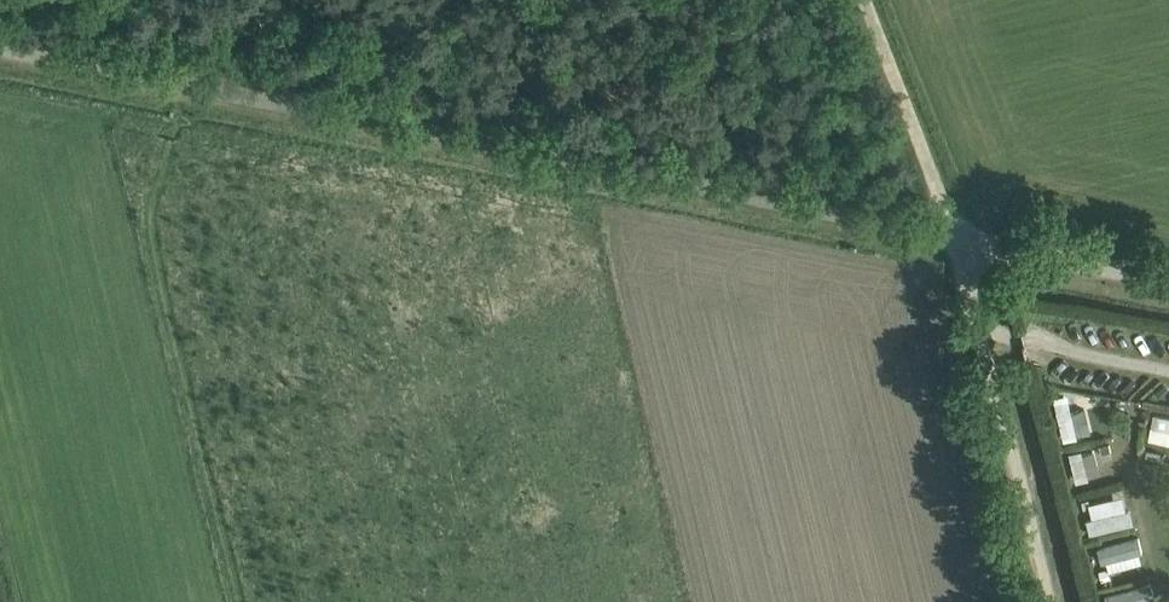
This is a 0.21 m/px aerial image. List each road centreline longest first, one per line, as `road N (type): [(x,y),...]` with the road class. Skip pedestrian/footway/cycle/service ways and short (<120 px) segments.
road 1 (unclassified): [(1168,279),(0,48)]
road 2 (track): [(1053,601),(955,237),(863,0)]

